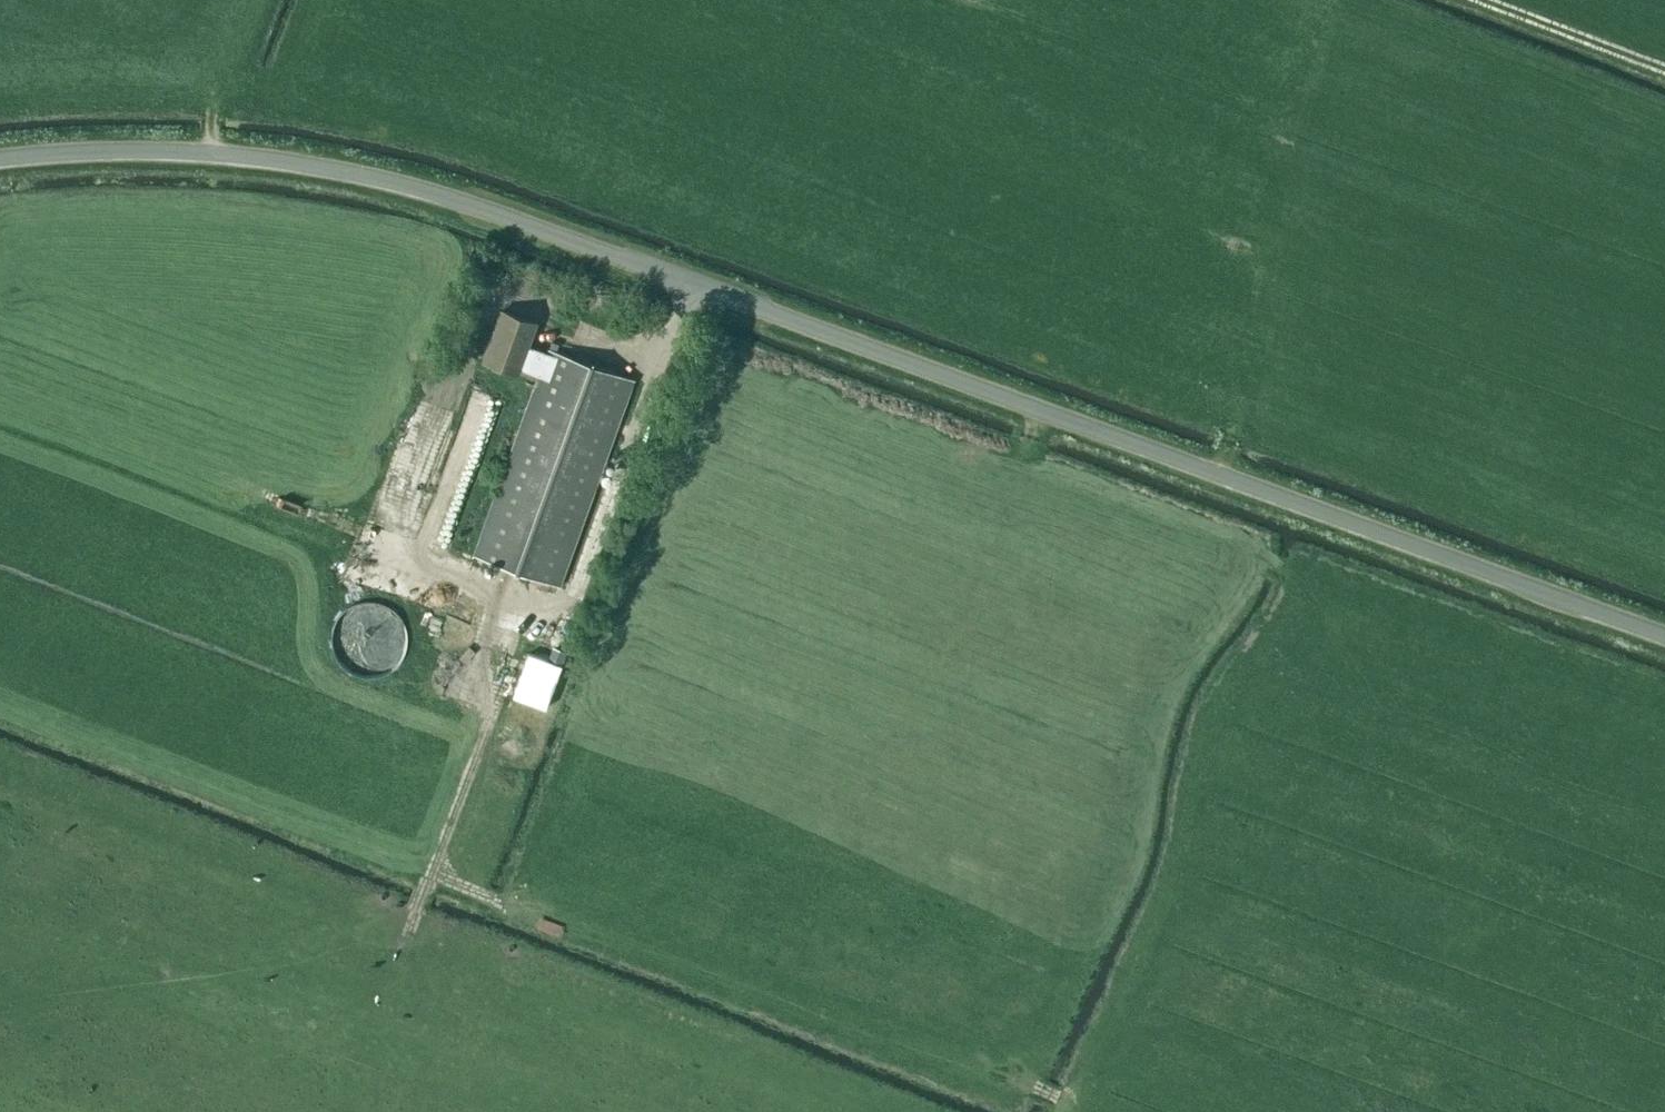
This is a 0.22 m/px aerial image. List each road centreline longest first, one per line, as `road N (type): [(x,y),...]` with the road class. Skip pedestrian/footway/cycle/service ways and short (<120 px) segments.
road 1 (unclassified): [(1664,636),(473,202),(304,158),(122,148),(0,164)]
road 2 (track): [(1664,73),(1474,0)]

